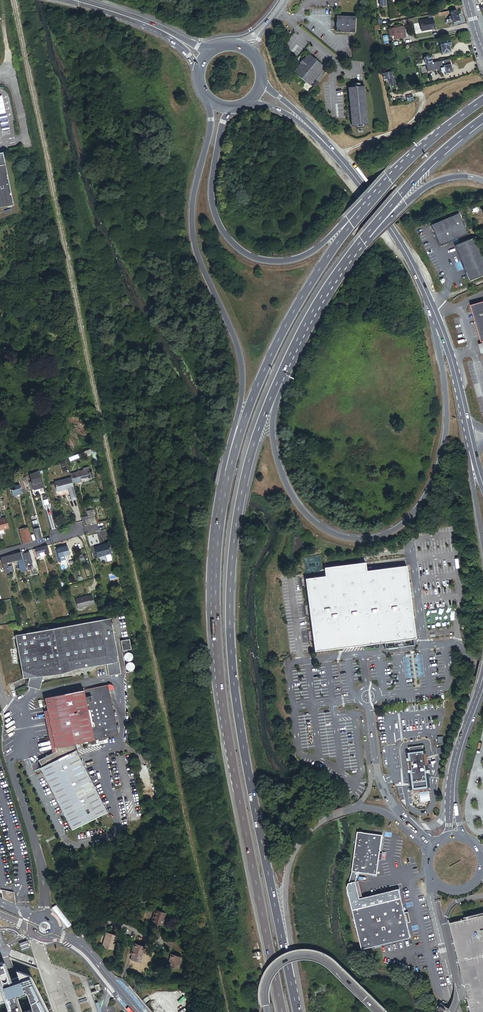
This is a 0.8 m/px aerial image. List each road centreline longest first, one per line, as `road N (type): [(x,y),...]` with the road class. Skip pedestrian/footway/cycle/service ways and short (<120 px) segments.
road 1 (trunk): [(297,1011),(247,769),(230,621),(243,484),(292,352)]
road 2 (trunk): [(229,470),(216,560),(219,671),(282,1011)]
road 3 (trunk): [(434,311),(446,414),(442,453),(422,503),(389,534),(357,539),(332,533),(287,484),(273,417),(292,352)]
road 4 (trunk): [(209,102),(191,224),(241,361),(229,470)]
road 5 (trunk): [(302,1011),(285,900),(290,864),(306,835),(329,816),(370,808),(390,816),(428,855)]
road 6 (trunk): [(373,198),(282,332),(229,470)]
road 7 (trunk): [(373,198),(309,253),(278,261),(248,254),(224,234),(212,205),(216,146),(230,109)]
road 8 (secondary): [(434,311),(379,211),(304,123)]
road 9 (trunk): [(352,255),(400,194),(482,122)]
road 10 (trunk): [(380,1011),(330,964),(301,956),(270,975),(268,1011)]
road 11 (trunk): [(352,255),(429,186),(457,176),(482,182)]
road 12 (trunk): [(482,99),(373,198)]
road 13 (secondary): [(472,453),(434,311)]

